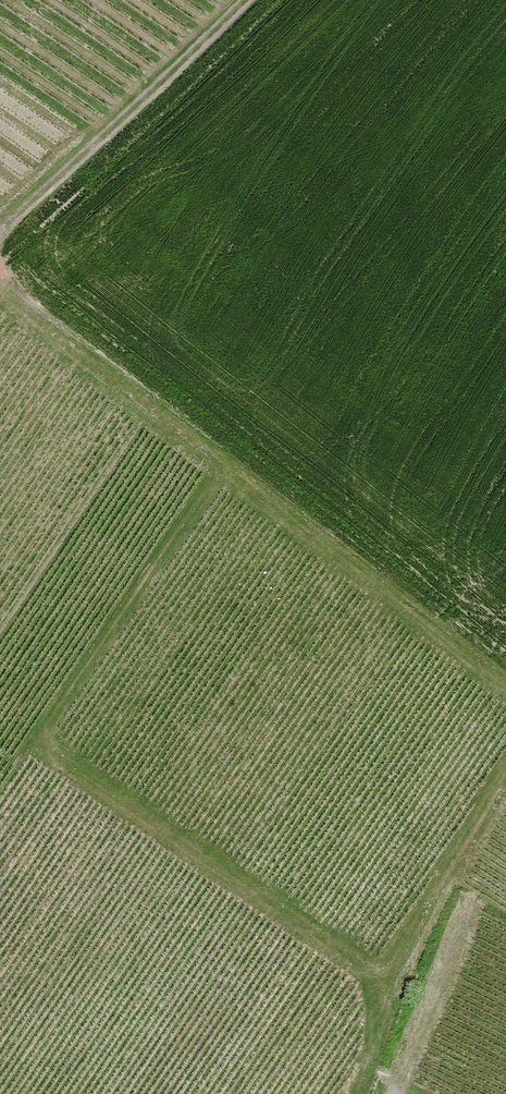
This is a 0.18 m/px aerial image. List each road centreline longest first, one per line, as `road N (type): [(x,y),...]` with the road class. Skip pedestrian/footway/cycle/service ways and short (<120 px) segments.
road 1 (track): [(505,682),(0,289)]
road 2 (track): [(388,983),(37,747)]
road 3 (track): [(505,775),(399,954),(367,1093)]
road 4 (track): [(246,0),(0,236)]
road 5 (track): [(439,888),(451,938),(395,1093)]

